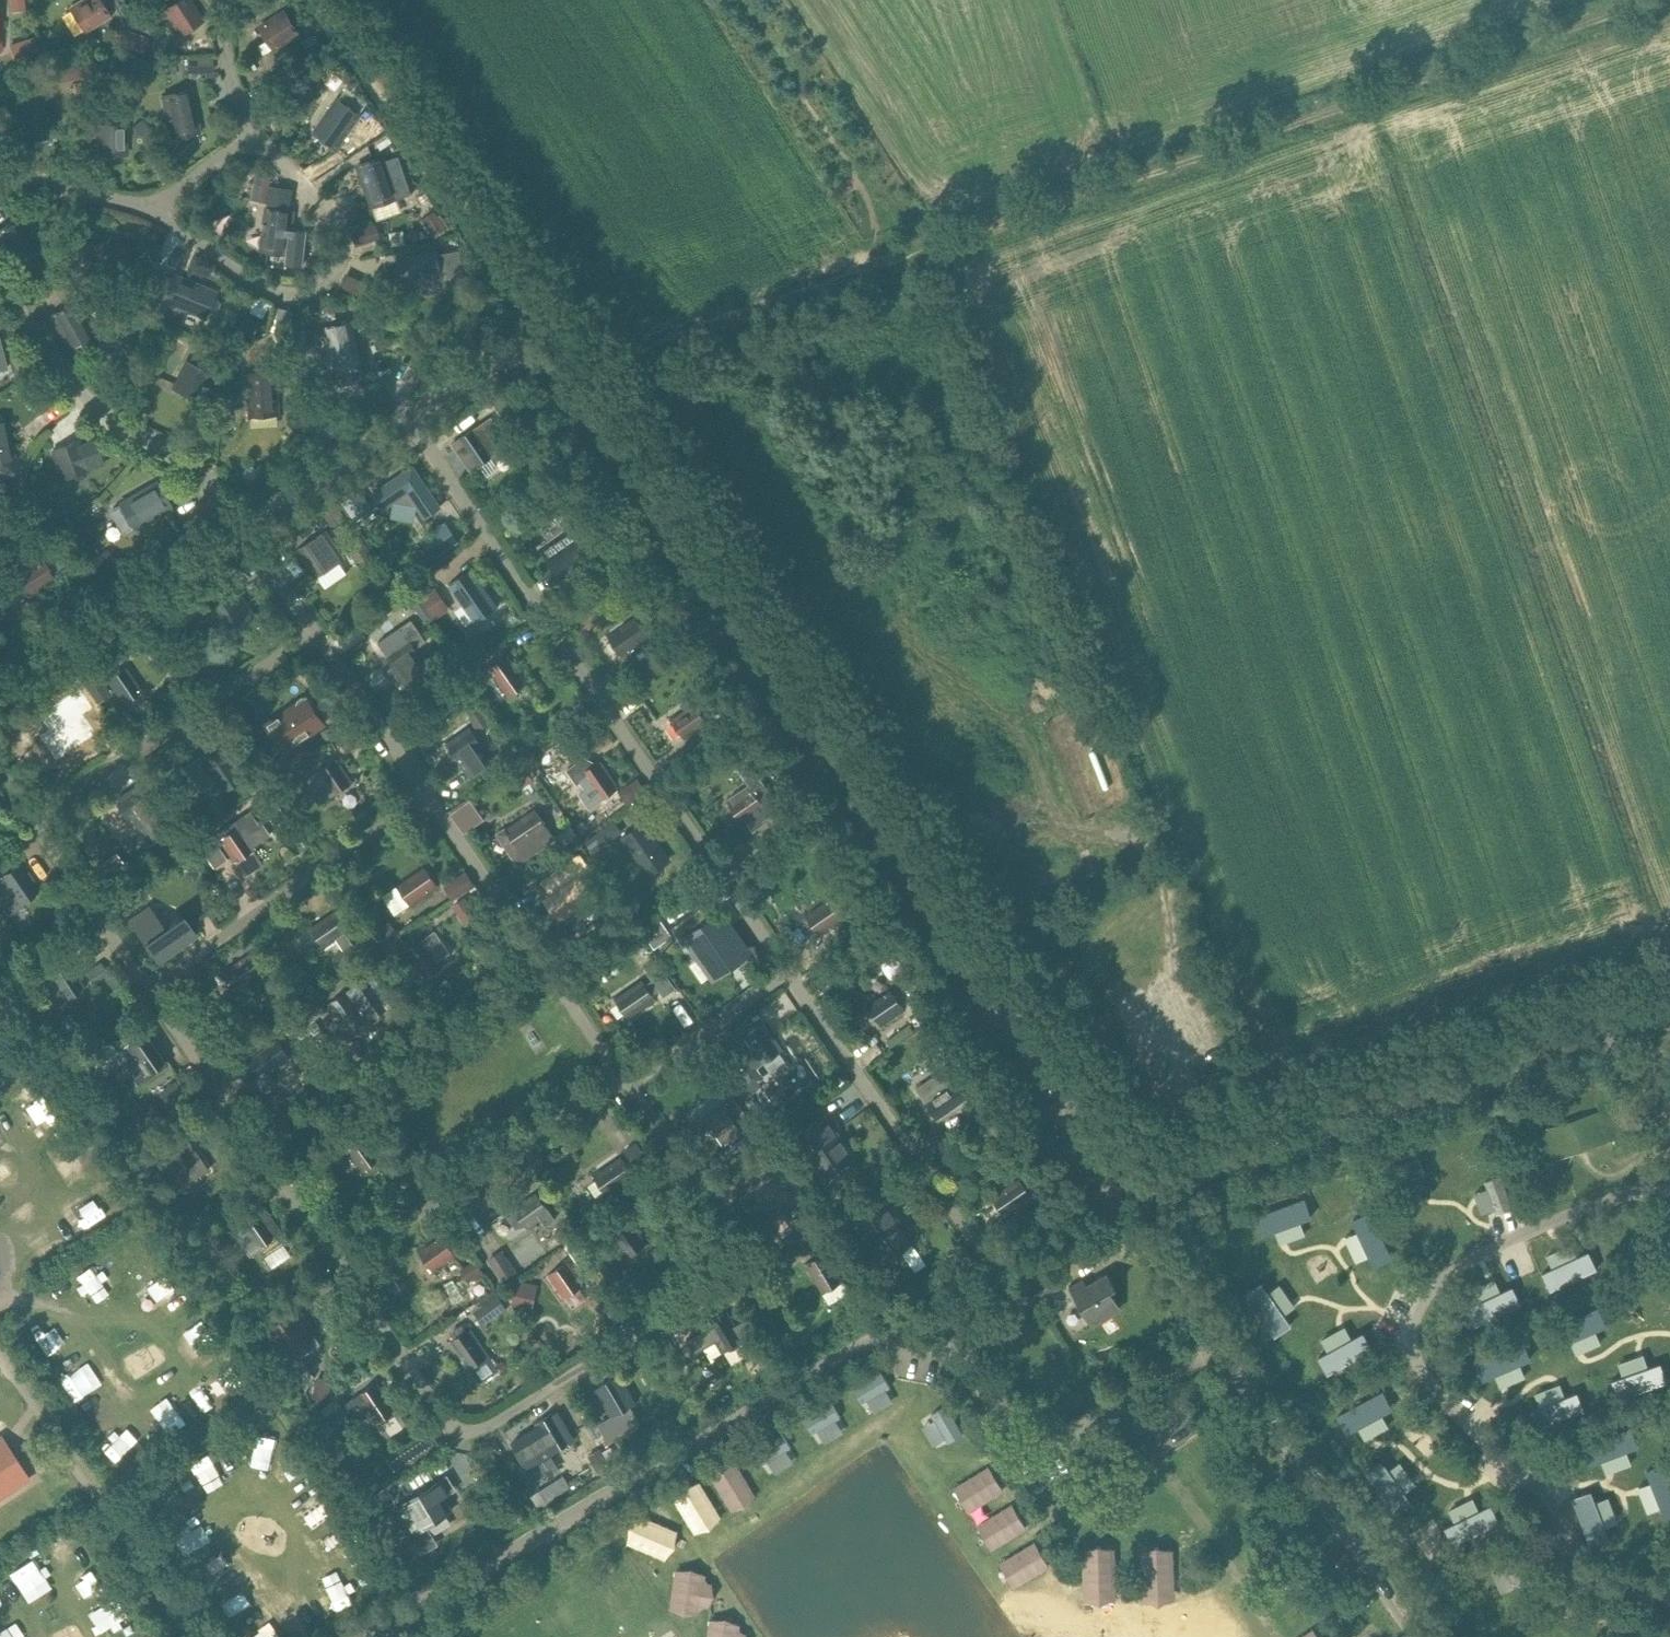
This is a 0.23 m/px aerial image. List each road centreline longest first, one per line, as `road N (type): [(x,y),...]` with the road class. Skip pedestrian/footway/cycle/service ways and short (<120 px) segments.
road 1 (residential): [(1418,1636),(1229,1367),(1192,1362),(1036,1450),(1019,1442),(962,1360),(932,1342),(902,1338),(868,1344),(368,1636)]
road 2 (residential): [(1119,1199),(641,509),(605,443),(538,366),(488,361),(412,419)]
road 3 (residential): [(330,1268),(437,1427),(479,1429),(746,1264),(628,1087)]
road 4 (track): [(1636,0),(940,235)]
road 5 (residential): [(1669,1192),(1593,1208),(1453,1272),(1424,1301),(1412,1333),(1414,1364),(1435,1395),(1546,1498),(1573,1579),(1669,1596)]
road 6 (residential): [(788,972),(412,419)]
road 7 (unclassified): [(1669,1018),(1119,1199)]
road 8 (residential): [(246,139),(335,227),(339,260),(330,271),(288,290),(261,287),(202,252),(157,207)]
road 9 (residential): [(245,530),(184,458),(74,389),(0,283)]
road 10 (residential): [(431,795),(138,985)]
road 11 (residential): [(534,948),(259,1163)]
road 12 (residential): [(611,1061),(330,1268)]
road 13 (residential): [(26,819),(311,625)]
road 14 (residential): [(980,1249),(788,972)]
road 15 (residential): [(245,530),(0,692)]
road 16 (residential): [(138,985),(259,1163)]
road 17 (residential): [(431,795),(311,625)]
road 18 (residential): [(412,419),(245,530)]
road 19 (residential): [(26,819),(138,985)]
road 20 (residential): [(628,1087),(788,972)]
road 21 (residential): [(534,948),(431,795)]
road 22 (residential): [(0,181),(157,207)]
road 23 (residential): [(611,1061),(534,948)]
road 24 (residential): [(259,1163),(330,1268)]

